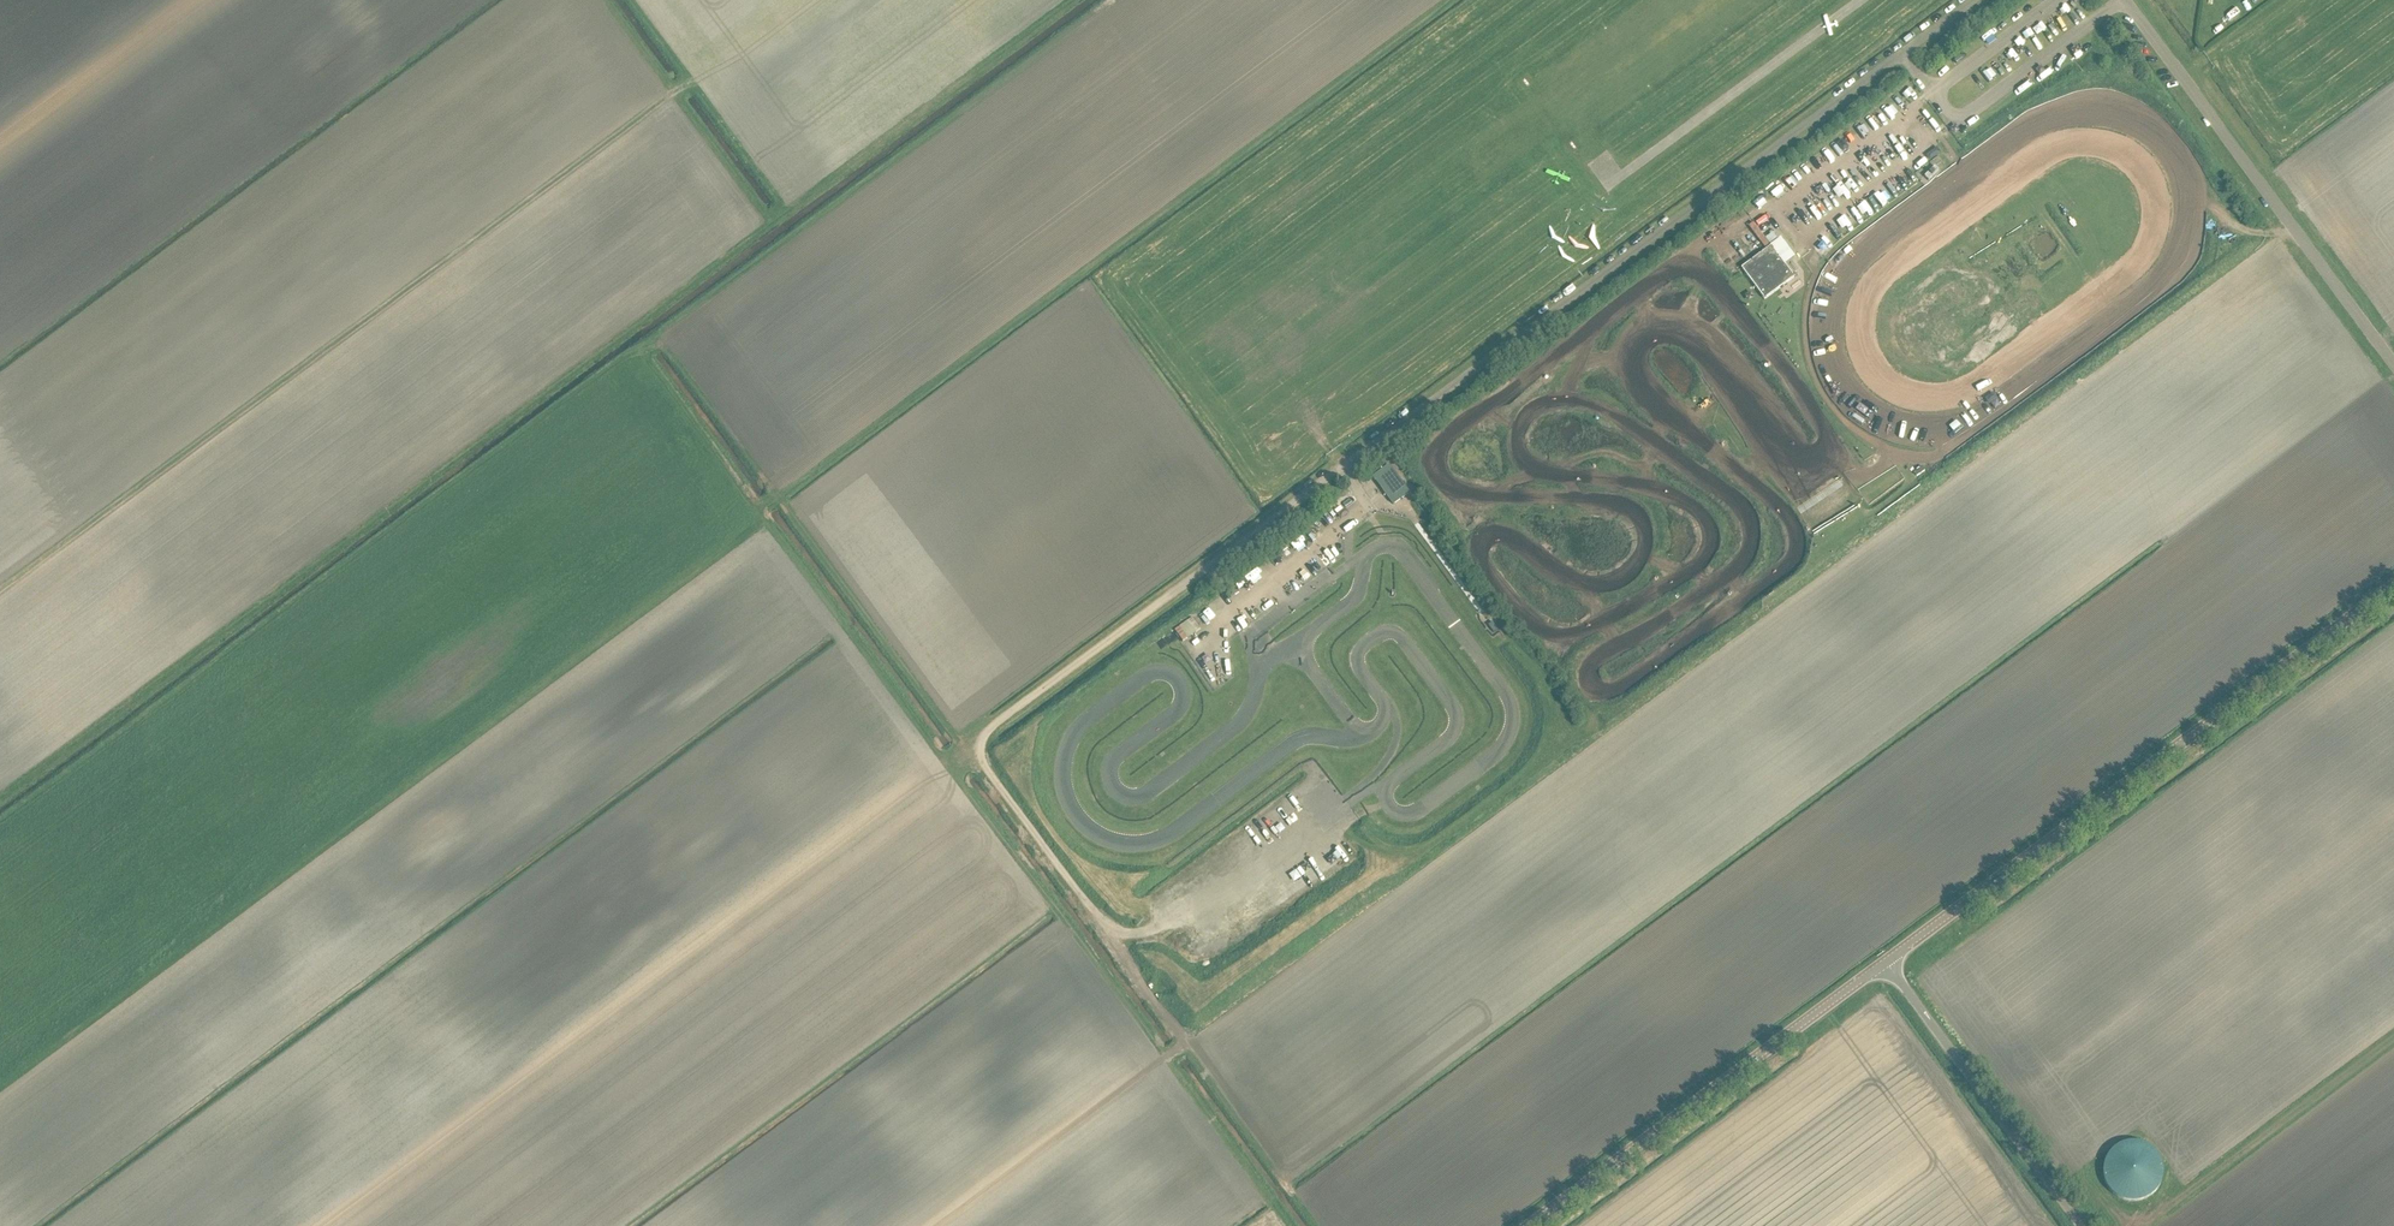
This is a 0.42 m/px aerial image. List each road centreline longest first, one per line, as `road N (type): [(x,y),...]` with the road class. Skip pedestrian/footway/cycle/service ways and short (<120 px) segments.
road 1 (track): [(1345,469),(983,736),(986,770),(1178,1028),(1183,1051),(946,1225)]
road 2 (unclassified): [(1345,469),(1978,0)]
road 3 (tertiary): [(1885,965),(2393,586)]
road 4 (unclassified): [(2393,366),(2123,0)]
road 5 (tertiary): [(1532,1225),(1885,965)]
road 6 (unclassified): [(2080,1225),(1885,965)]
road 7 (track): [(1942,86),(1697,253)]

